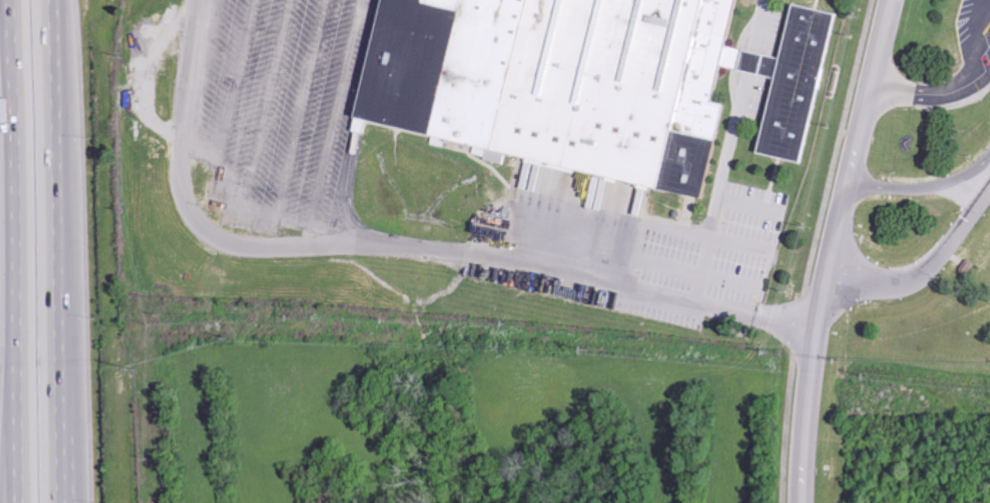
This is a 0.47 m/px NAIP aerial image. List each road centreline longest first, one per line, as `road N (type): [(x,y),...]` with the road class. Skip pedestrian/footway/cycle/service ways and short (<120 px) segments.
road 1 (residential): [(801,502),(829,270),(892,0)]
road 2 (motorway): [(1,0),(7,502)]
road 3 (motorway): [(71,502),(67,0)]
road 4 (motorway): [(80,502),(68,244)]

